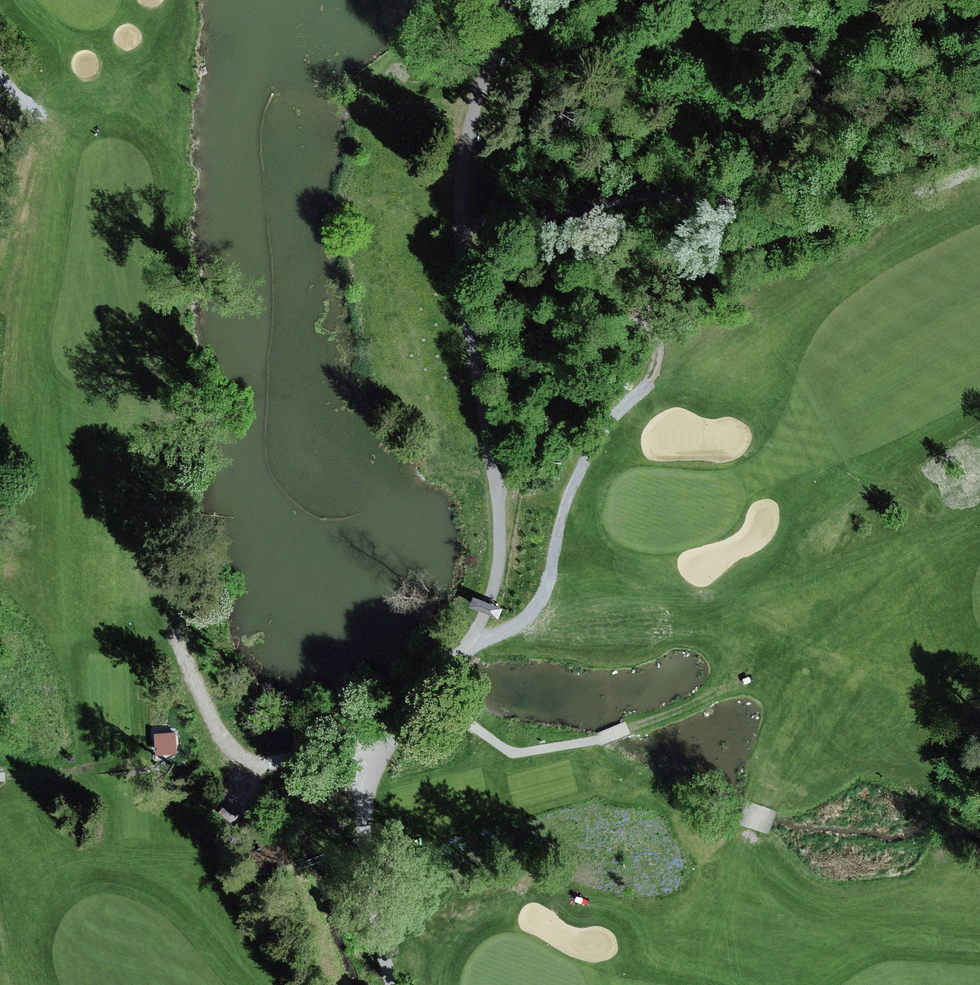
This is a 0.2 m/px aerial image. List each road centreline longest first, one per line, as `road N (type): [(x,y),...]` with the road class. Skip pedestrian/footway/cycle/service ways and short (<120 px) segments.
road 1 (track): [(514,0),(471,129),(462,183),(464,269),(498,490),(497,577),(477,628),(388,740),(366,807),(364,835),(410,984)]
road 2 (track): [(477,628),(588,623),(695,629),(728,643),(753,662),(778,700),(783,727),(751,845),(751,864),(770,899),(825,926),(853,927),(979,900)]
road 3 (track): [(377,767),(310,755),(242,758),(220,737),(177,636),(163,529),(167,213)]
road 4 (track): [(498,490),(596,359),(671,287),(979,170)]
road 5 (track): [(505,629),(553,582),(576,481),(600,434),(648,383),(657,359),(644,314)]
road 6 (track): [(0,775),(37,772),(55,759),(63,695)]

